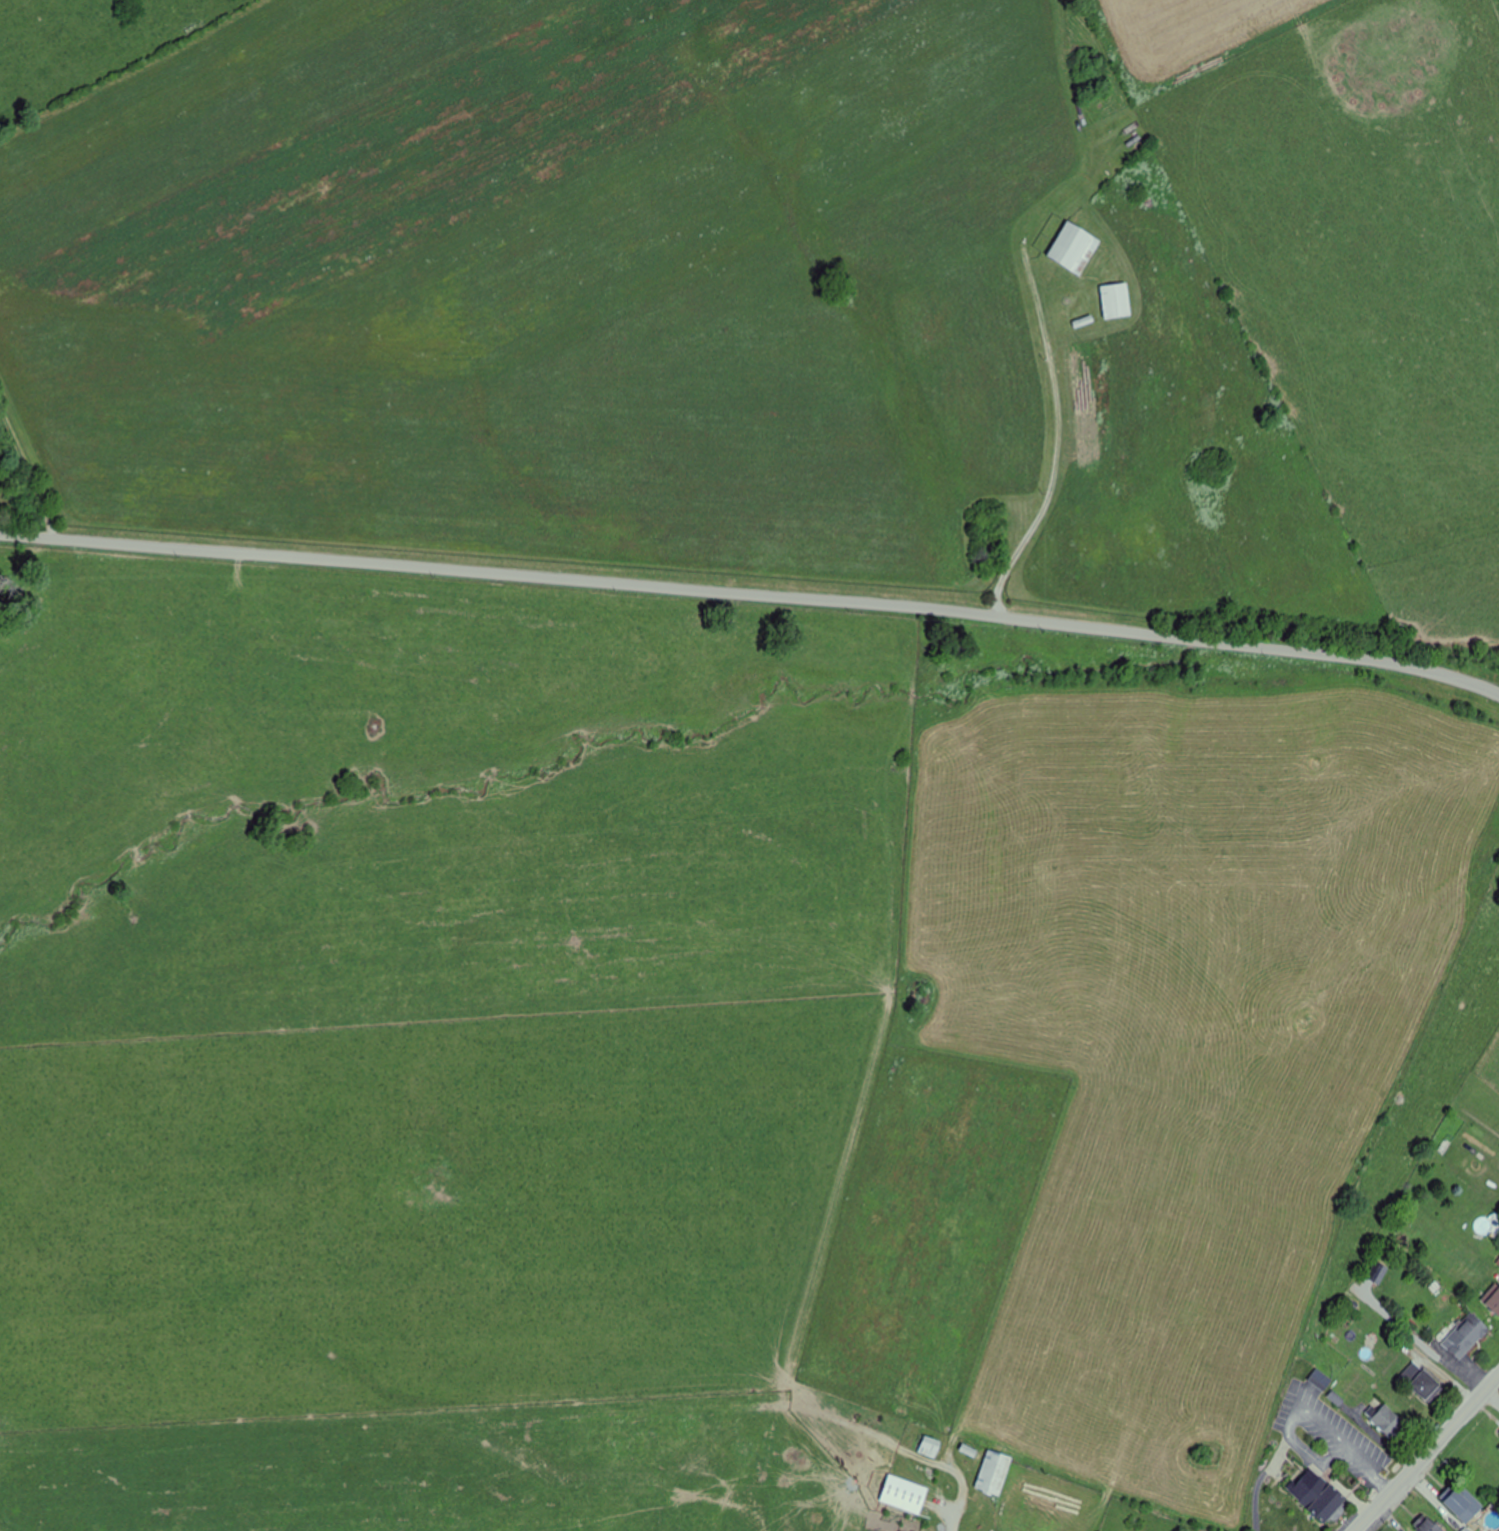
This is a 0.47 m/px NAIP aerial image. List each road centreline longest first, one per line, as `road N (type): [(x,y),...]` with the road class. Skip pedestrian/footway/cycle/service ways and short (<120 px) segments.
road 1 (residential): [(1498,694),(1385,659),(882,603),(0,534)]
road 2 (tertiary): [(1353,1530),(1498,1374)]

